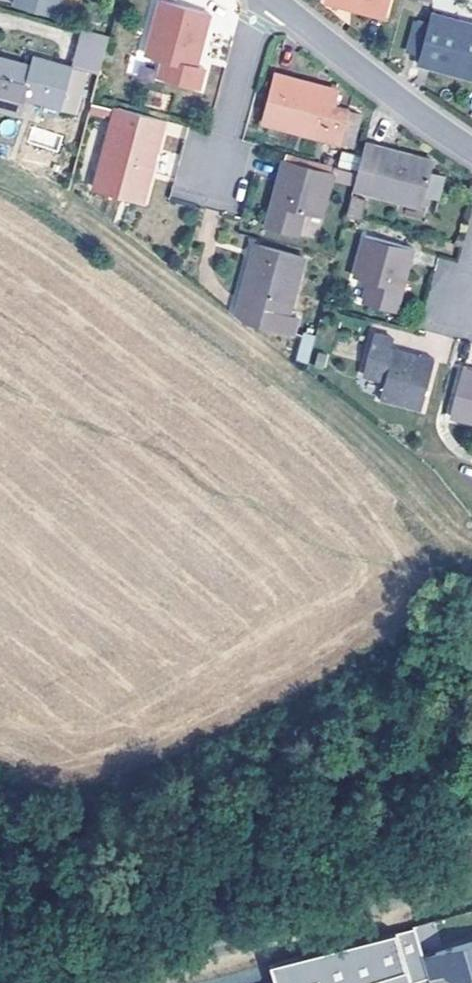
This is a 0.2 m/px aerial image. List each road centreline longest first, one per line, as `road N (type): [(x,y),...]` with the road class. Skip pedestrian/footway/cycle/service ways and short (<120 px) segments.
road 1 (residential): [(471,153),(270,0)]
road 2 (residential): [(261,0),(214,166)]

